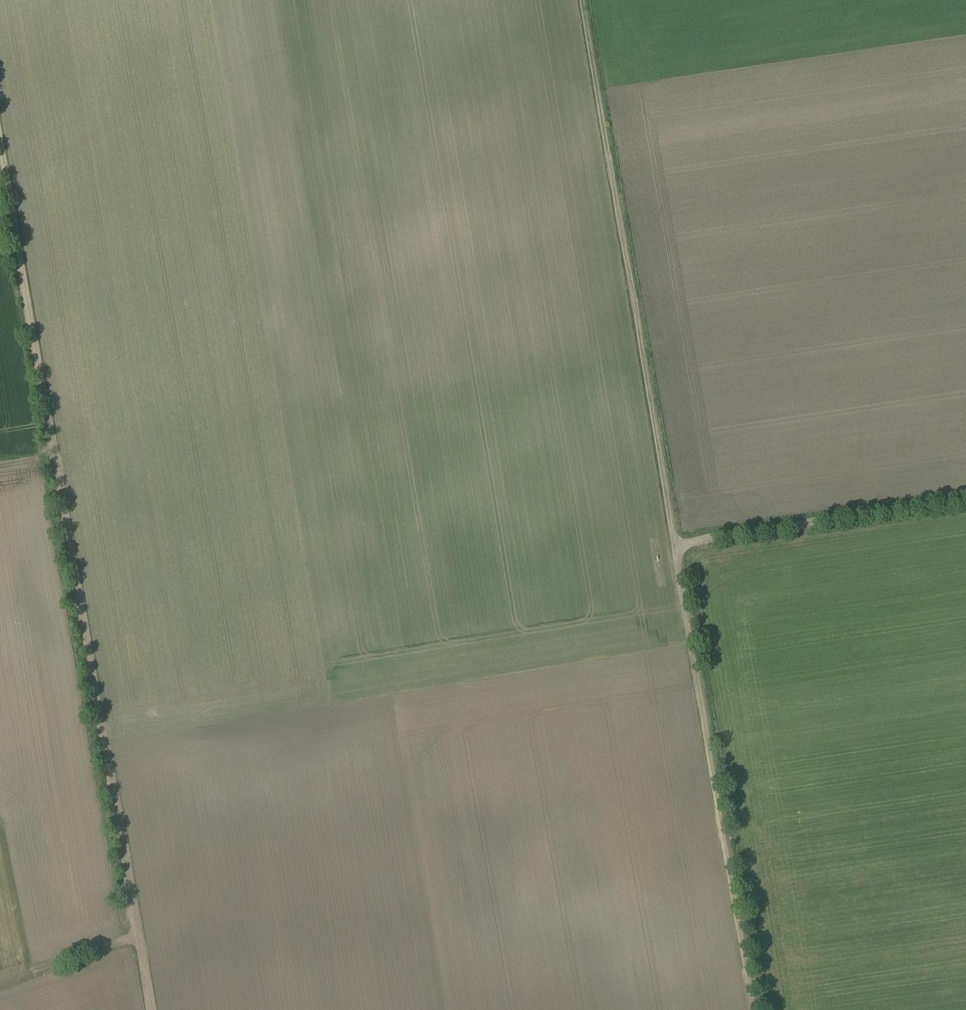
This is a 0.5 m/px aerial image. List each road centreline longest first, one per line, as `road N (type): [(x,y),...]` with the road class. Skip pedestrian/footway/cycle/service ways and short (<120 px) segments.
road 1 (track): [(149,1009),(0,148)]
road 2 (track): [(673,544),(580,0)]
road 3 (track): [(753,1009),(673,544)]
road 4 (track): [(673,544),(965,500)]

